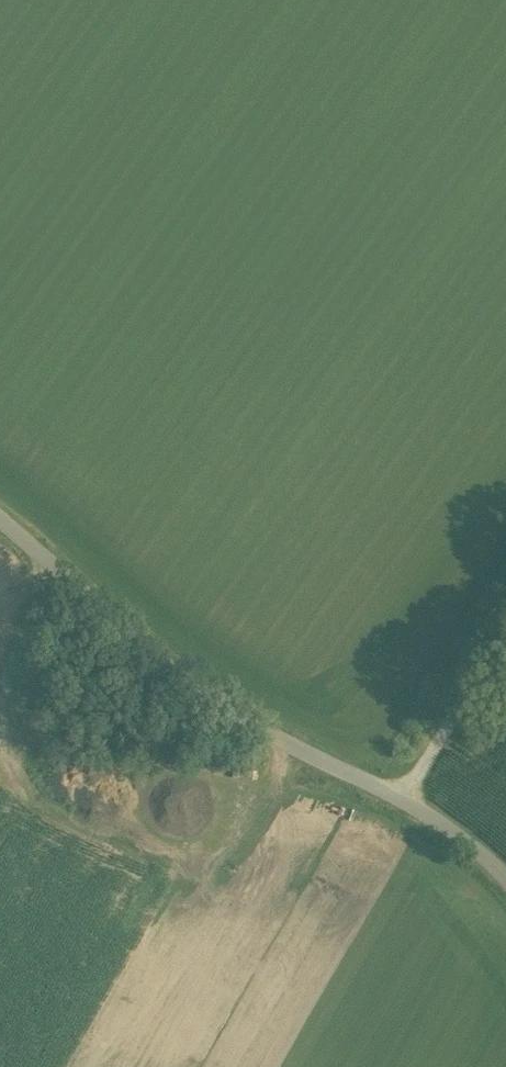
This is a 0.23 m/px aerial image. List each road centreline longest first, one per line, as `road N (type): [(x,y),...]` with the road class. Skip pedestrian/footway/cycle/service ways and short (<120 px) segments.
road 1 (unclassified): [(505,874),(437,817),(310,753),(159,658),(0,520)]
road 2 (track): [(400,798),(505,634)]

